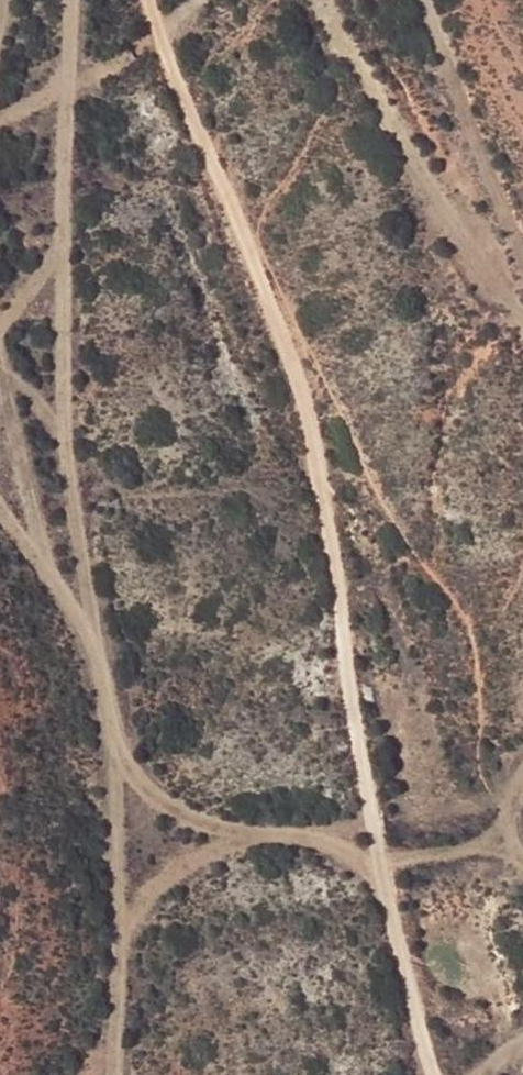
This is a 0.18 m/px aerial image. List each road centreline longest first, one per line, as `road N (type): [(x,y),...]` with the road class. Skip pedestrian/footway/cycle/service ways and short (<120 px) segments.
road 1 (track): [(432,1074),(346,674),(329,437),(193,148),(156,0)]
road 2 (track): [(118,1074),(110,810),(65,377),(59,194),(68,0)]

